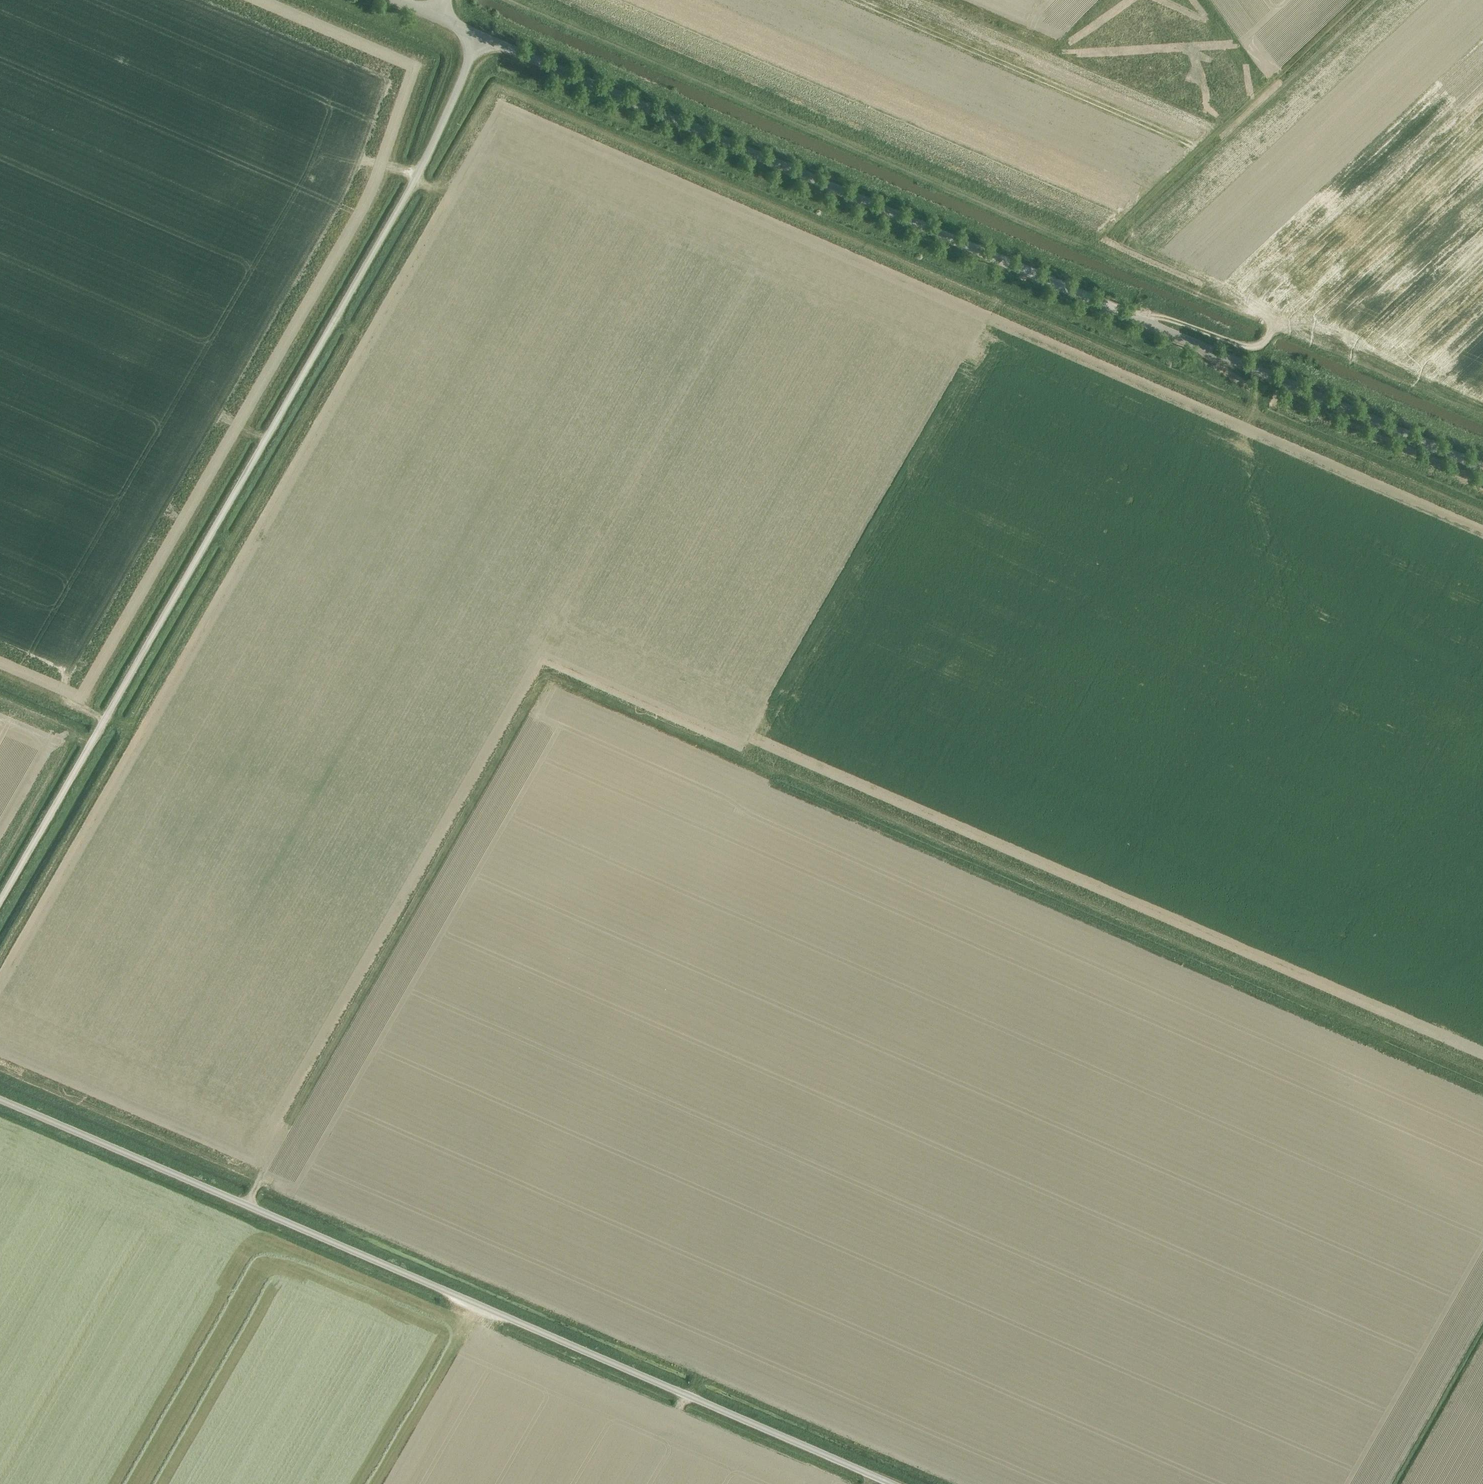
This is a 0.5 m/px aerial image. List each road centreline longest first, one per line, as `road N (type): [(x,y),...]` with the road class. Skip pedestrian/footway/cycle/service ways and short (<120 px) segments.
road 1 (unclassified): [(1482,469),(479,35)]
road 2 (unclassified): [(0,902),(405,197),(479,35)]
road 3 (unclassified): [(899,1483),(0,1100)]

